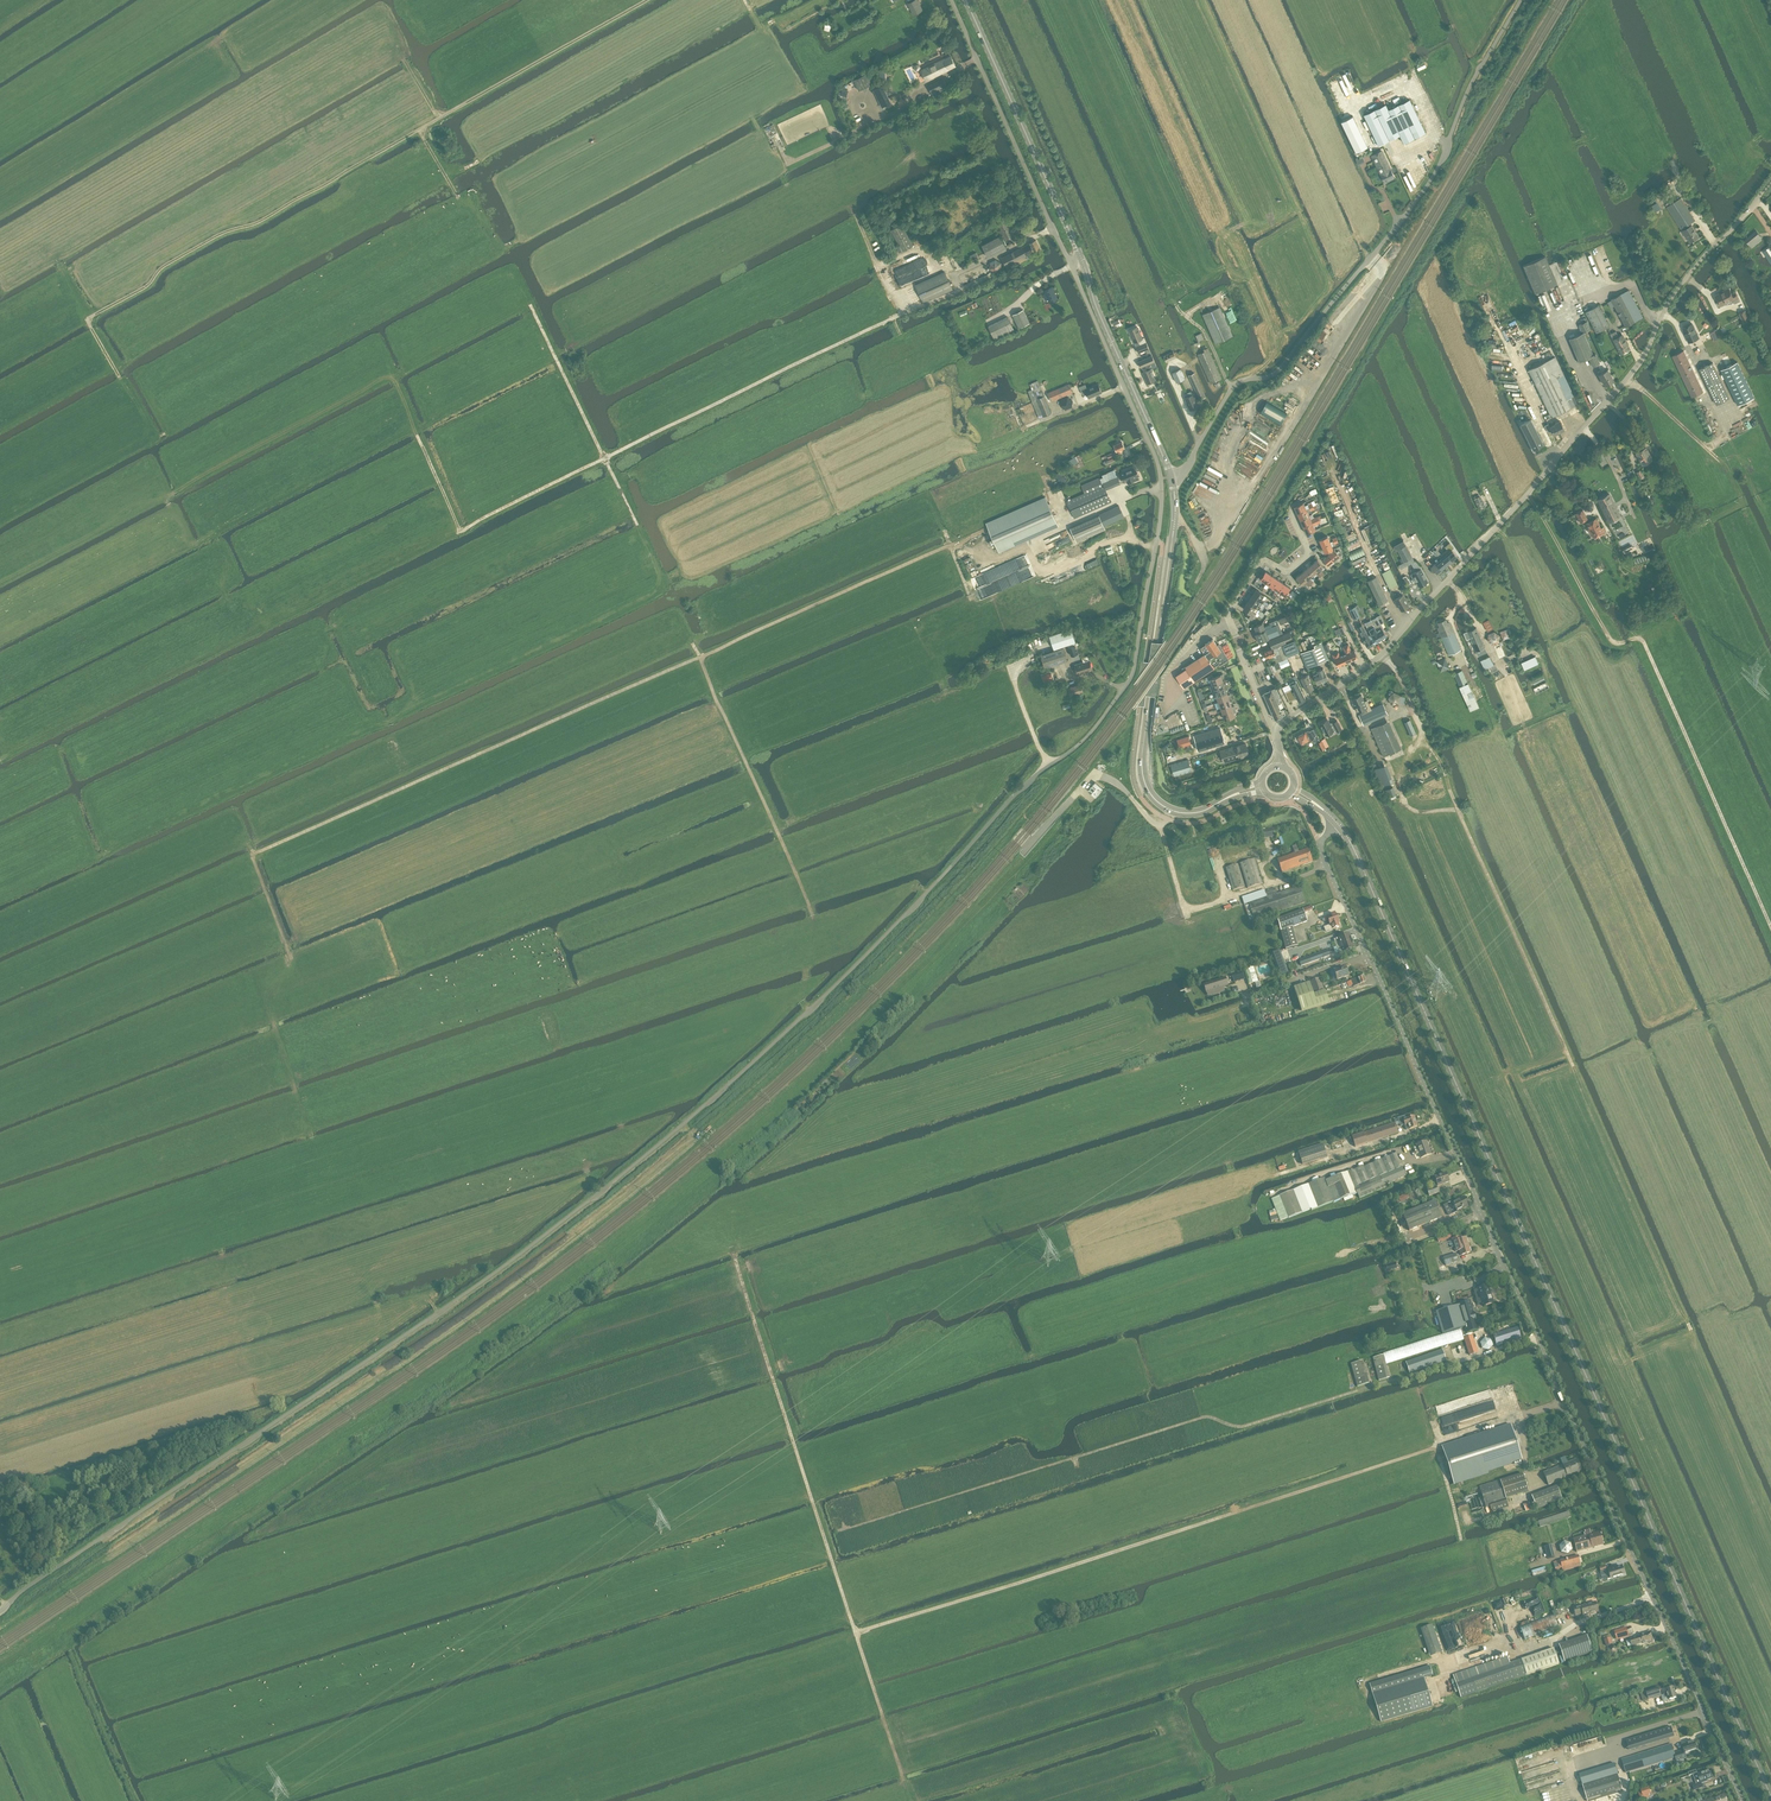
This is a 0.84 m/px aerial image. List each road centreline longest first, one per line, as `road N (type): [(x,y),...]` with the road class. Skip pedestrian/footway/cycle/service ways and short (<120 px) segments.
road 1 (unclassified): [(0,1612),(438,1313),(600,1192),(803,1016),(1024,785),(1095,728),(1133,673),(1162,489),(1157,460),(1071,265)]
road 2 (track): [(1461,1541),(1436,1448),(855,1634),(734,1254)]
road 3 (residential): [(1744,1800),(1341,899),(1320,845),(1336,822)]
road 4 (secondary): [(1770,1796),(1367,879)]
road 5 (track): [(1029,544),(994,558),(952,544),(937,550),(253,854),(292,960)]
road 6 (unclassified): [(1171,477),(1186,467),(1236,383),(1278,371),(1422,193),(1521,0)]
road 7 (track): [(1770,927),(1644,641),(1609,637),(1528,494)]
road 8 (unclassified): [(1488,535),(1627,380),(1669,302),(1770,182)]
road 9 (track): [(418,129),(164,266),(144,288),(87,319),(119,377)]
road 10 (secondary): [(1222,800),(1197,812),(1171,810),(1151,794),(1142,771),(1174,522),(1171,477)]
road 11 (track): [(647,0),(438,118),(403,59)]
road 12 (unclassified): [(951,0),(1071,265)]
road 13 (track): [(700,657),(815,921)]
road 14 (residential): [(1277,728),(1382,653),(1488,535)]
road 15 (secondary): [(1082,259),(966,0)]
road 16 (secondary): [(1171,477),(1082,259)]
road 17 (residential): [(1291,510),(1309,553),(1287,572),(1262,559),(1228,614)]
road 18 (track): [(855,1634),(903,1781)]
road 19 (track): [(1724,465),(1627,380)]
road 20 (residential): [(1277,728),(1228,614)]

